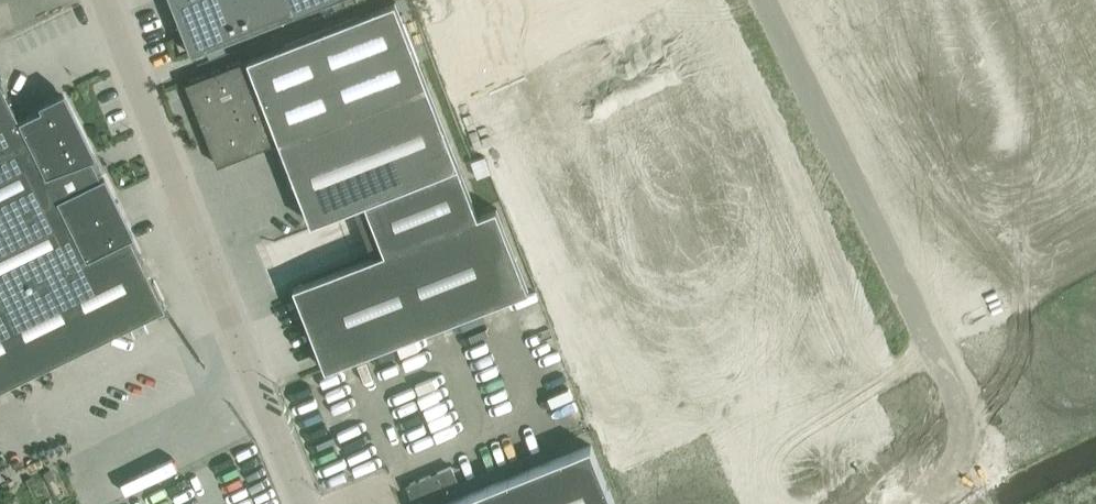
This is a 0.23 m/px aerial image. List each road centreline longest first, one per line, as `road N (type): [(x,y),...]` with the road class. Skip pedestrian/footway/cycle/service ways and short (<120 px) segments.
road 1 (unclassified): [(902,503),(957,459),(957,389),(771,0)]
road 2 (tertiary): [(104,0),(303,503)]

